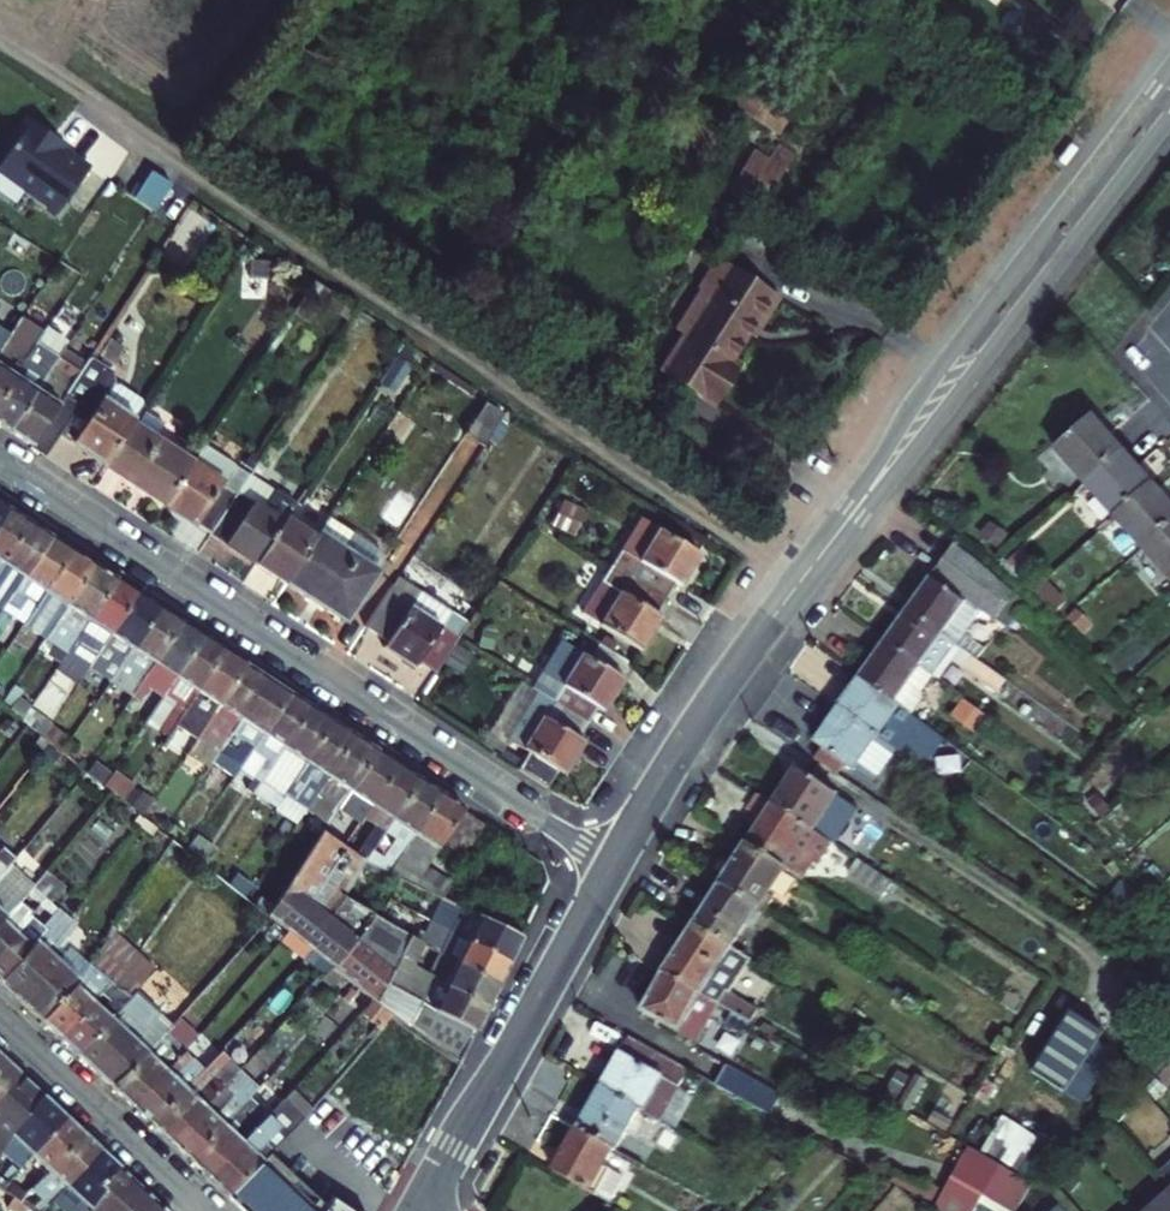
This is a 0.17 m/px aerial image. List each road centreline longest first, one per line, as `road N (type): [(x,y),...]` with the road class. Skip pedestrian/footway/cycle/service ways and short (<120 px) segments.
road 1 (track): [(799,583),(0,42)]
road 2 (secondary): [(613,865),(748,651),(1169,94)]
road 3 (residential): [(0,464),(613,865)]
road 4 (secondary): [(416,1210),(613,865)]
road 5 (residential): [(201,1210),(0,1022)]

